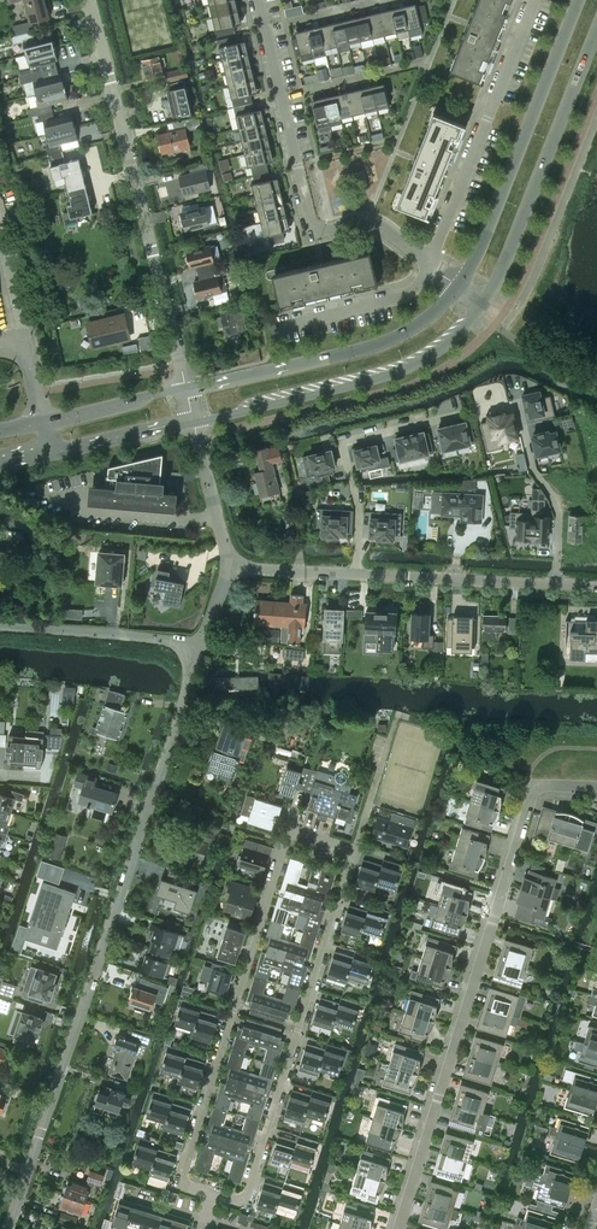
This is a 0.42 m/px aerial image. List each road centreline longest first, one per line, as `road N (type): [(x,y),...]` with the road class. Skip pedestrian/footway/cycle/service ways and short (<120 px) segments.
road 1 (residential): [(9,1228),(184,699)]
road 2 (residential): [(397,1228),(534,788),(596,786)]
road 3 (residential): [(355,847),(298,829),(287,836),(183,1176),(212,1190)]
road 4 (unclassified): [(185,387),(89,0)]
road 5 (residential): [(212,1190),(247,1194),(355,847)]
road 6 (residential): [(428,266),(366,221),(315,234),(259,0)]
road 7 (secondary): [(192,423),(411,369),(437,355),(483,303)]
road 8 (secondary): [(580,0),(459,286)]
road 9 (secondary): [(459,286),(395,339),(185,387)]
road 10 (secondary): [(483,303),(596,34)]
road 11 (residential): [(428,266),(536,0)]
road 12 (residential): [(462,413),(342,442),(358,505),(356,574)]
road 13 (unclassified): [(184,699),(190,649),(0,626)]
road 14 (residential): [(596,586),(356,574)]
road 15 (unclassified): [(44,423),(0,239)]
road 16 (unclassified): [(283,326),(396,300),(428,266)]
road 17 (unclassified): [(233,567),(192,423)]
road 18 (secondary): [(185,387),(44,423)]
road 19 (secondary): [(51,453),(192,423)]
road 20 (residential): [(356,574),(233,567)]

